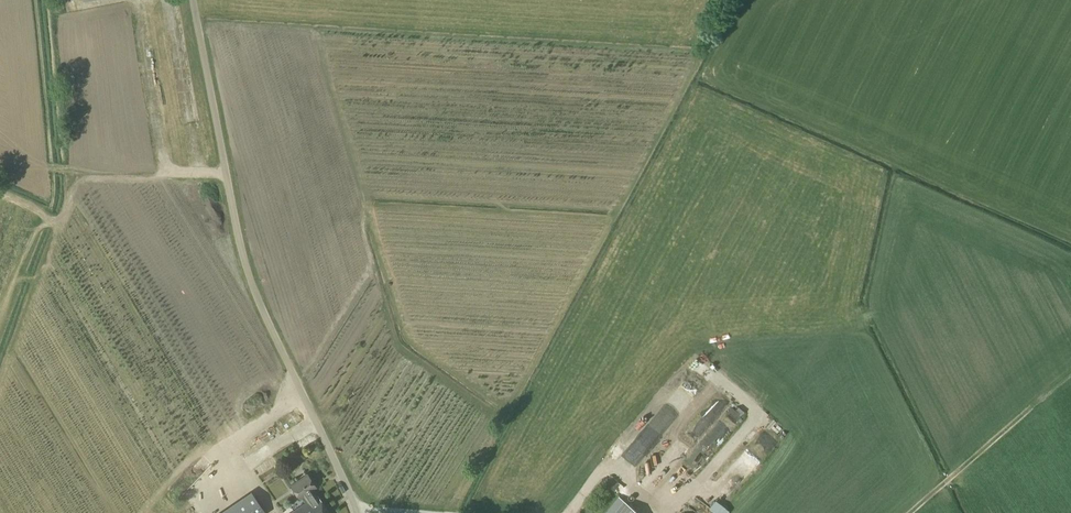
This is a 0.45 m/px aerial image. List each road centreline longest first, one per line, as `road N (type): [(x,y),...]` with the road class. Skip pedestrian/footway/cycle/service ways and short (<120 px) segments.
road 1 (unclassified): [(358,512),(262,308),(236,223),(196,0)]

